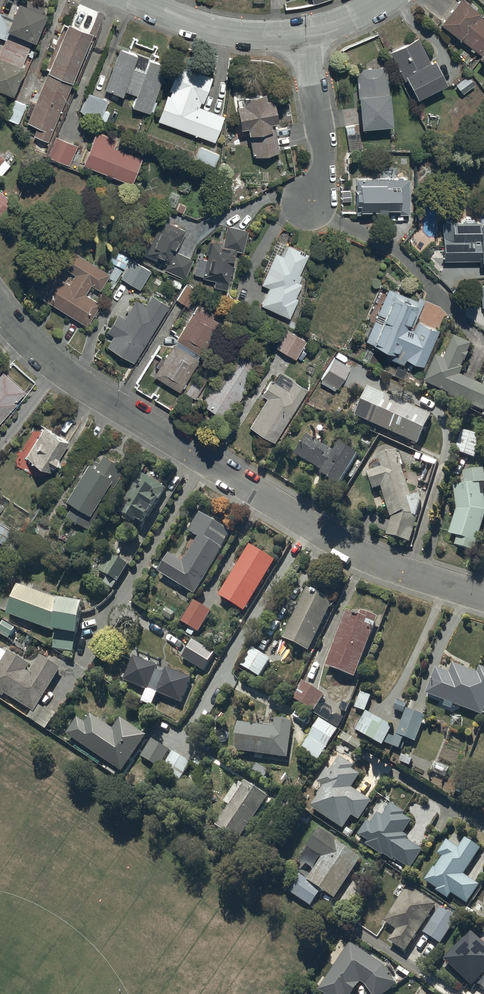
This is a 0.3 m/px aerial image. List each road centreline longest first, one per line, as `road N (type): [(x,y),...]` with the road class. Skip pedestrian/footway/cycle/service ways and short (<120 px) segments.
road 1 (residential): [(0,307),(52,365),(362,557),(483,596)]
road 2 (residential): [(305,33),(325,174),(311,202)]
road 3 (residential): [(305,33),(209,27),(142,0)]

